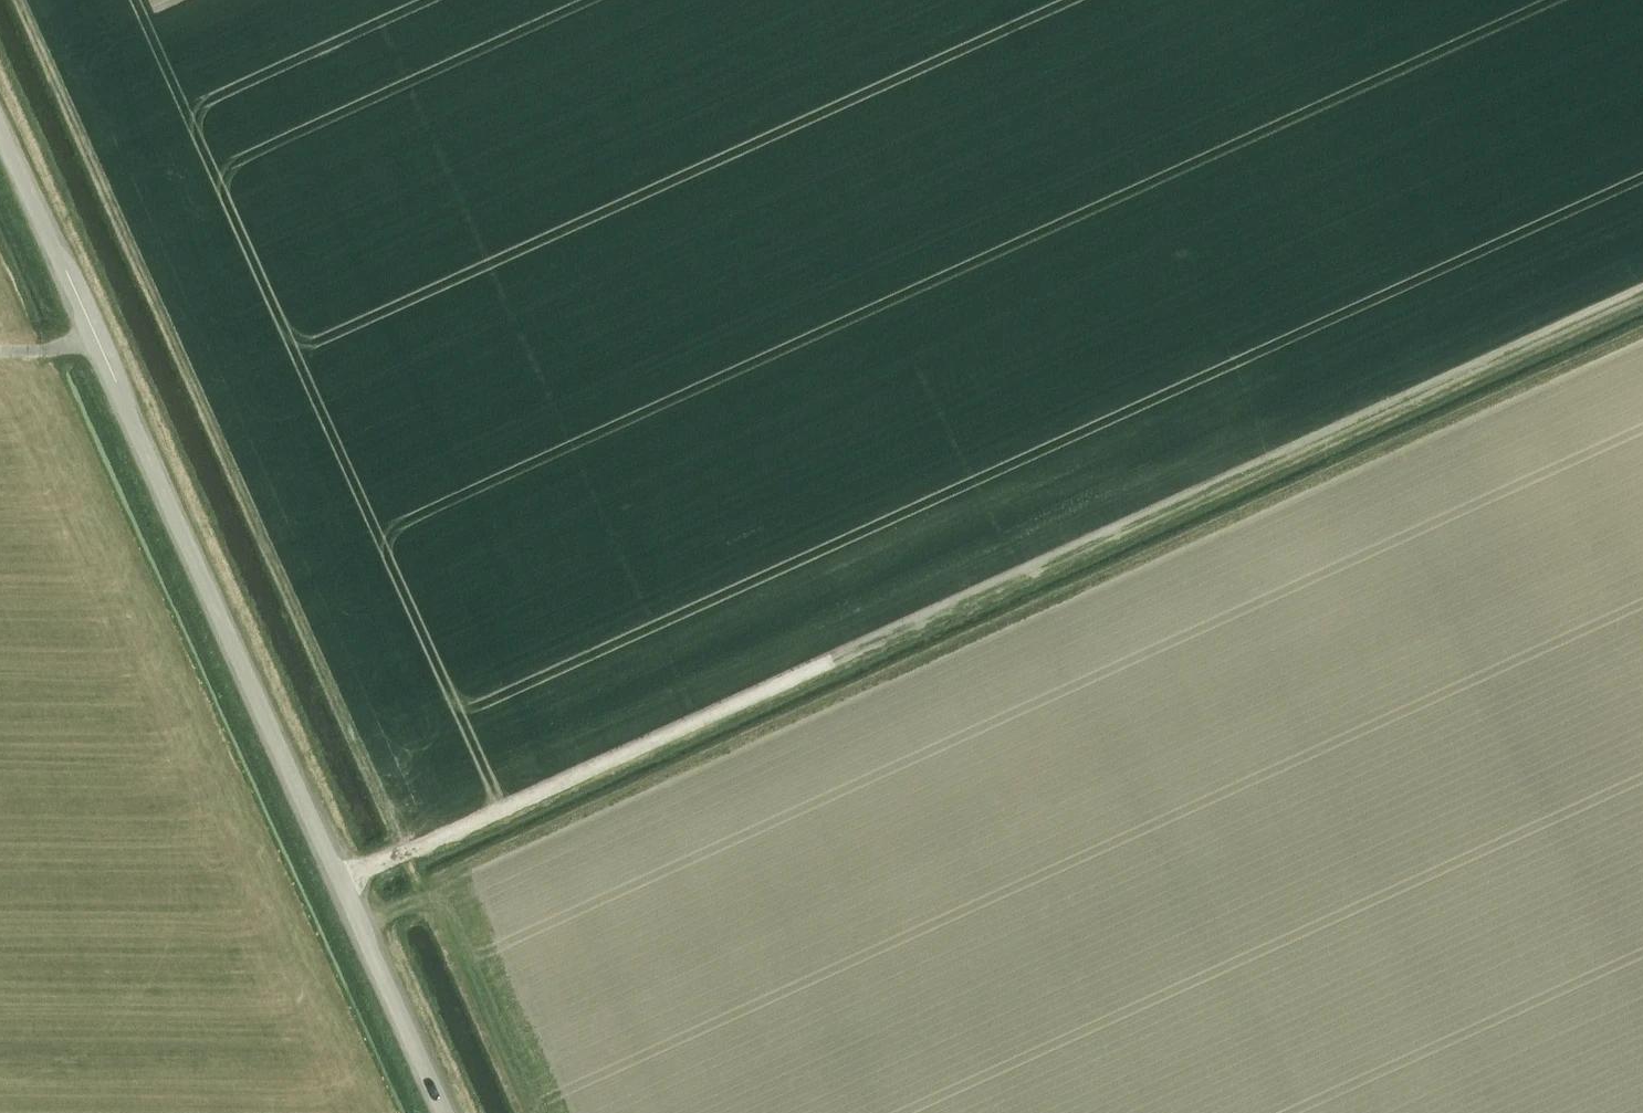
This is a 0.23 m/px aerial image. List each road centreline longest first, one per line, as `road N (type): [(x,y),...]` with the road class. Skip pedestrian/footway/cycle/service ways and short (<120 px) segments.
road 1 (unclassified): [(437,1112),(0,140)]

